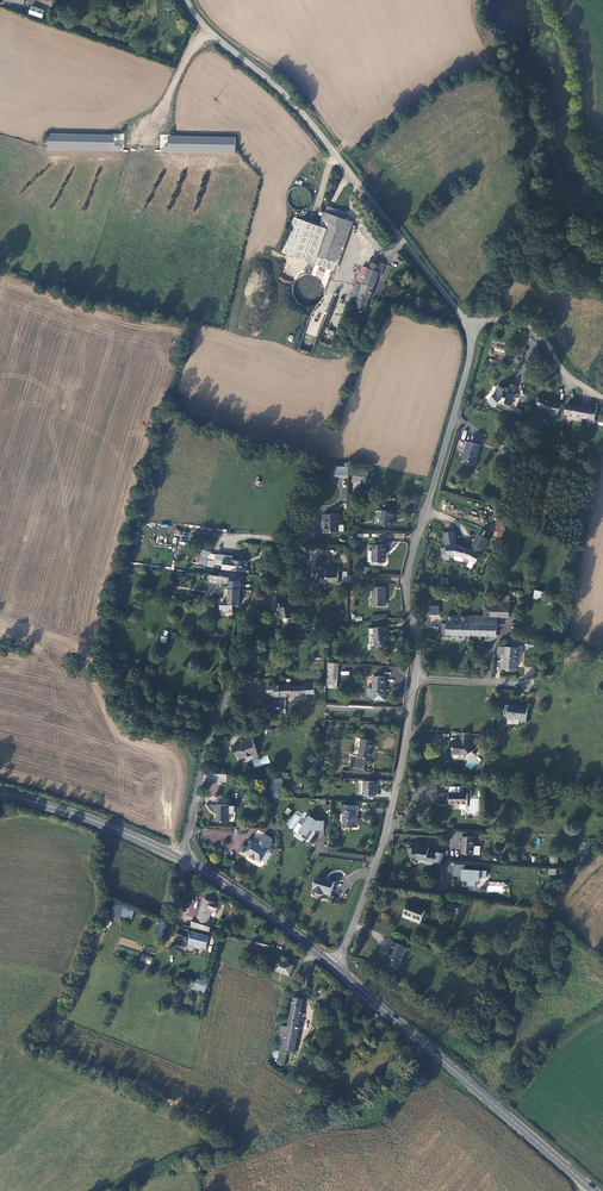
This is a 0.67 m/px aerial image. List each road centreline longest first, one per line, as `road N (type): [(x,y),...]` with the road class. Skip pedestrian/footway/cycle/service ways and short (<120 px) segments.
road 1 (unclassified): [(335,967),(388,827),(417,658),(403,577),(431,499),(469,328)]
road 2 (unclassified): [(469,328),(314,127),(186,0)]
road 3 (unclassified): [(184,861),(208,742),(249,605),(286,534)]
road 4 (secondary): [(335,967),(594,1190)]
road 5 (secondary): [(0,793),(97,821),(184,861)]
road 6 (secondary): [(184,861),(335,967)]
road 7 (unclassified): [(469,328),(494,319),(528,328),(567,374),(602,399)]

